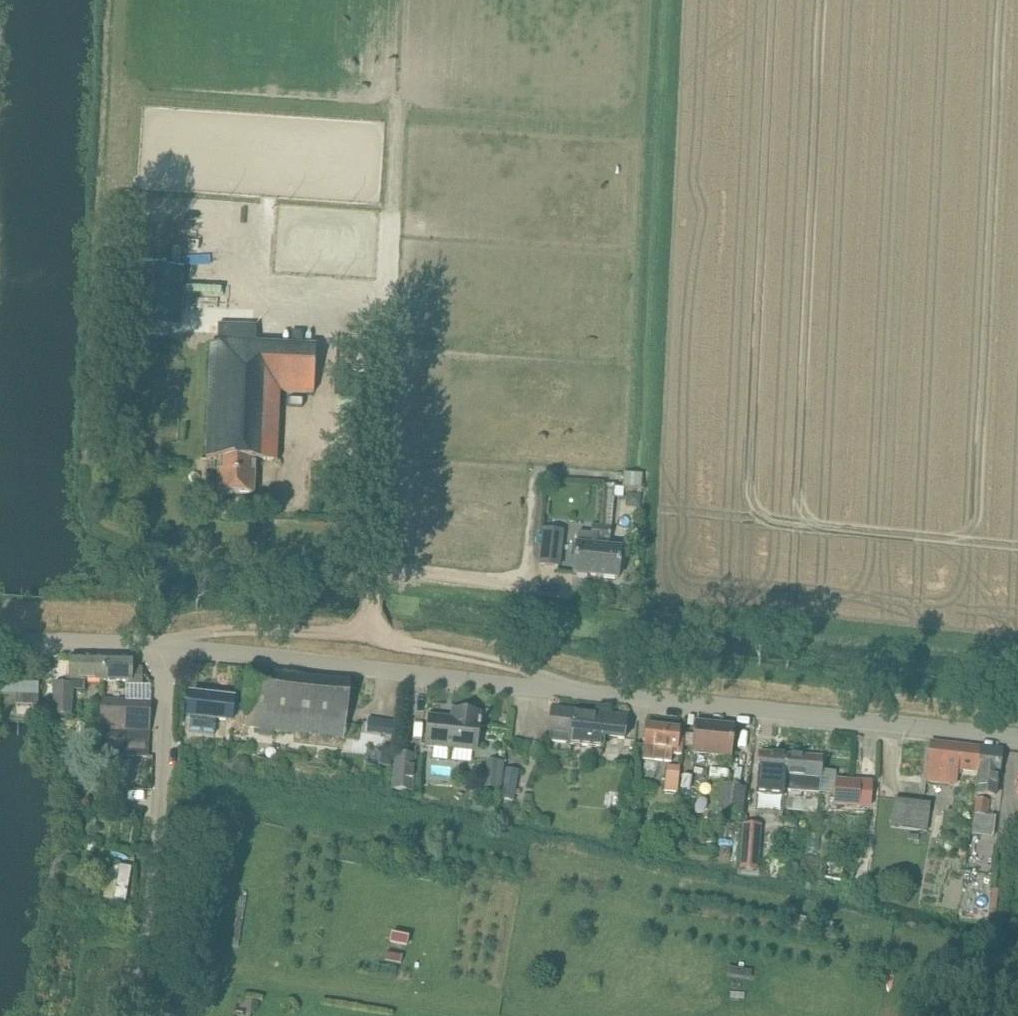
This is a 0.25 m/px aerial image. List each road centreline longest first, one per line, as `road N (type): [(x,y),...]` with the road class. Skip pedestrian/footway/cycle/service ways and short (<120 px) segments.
road 1 (tertiary): [(162,650),(1017,737)]
road 2 (unclassified): [(134,1015),(158,813),(162,650)]
road 3 (tertiary): [(0,645),(162,650)]

